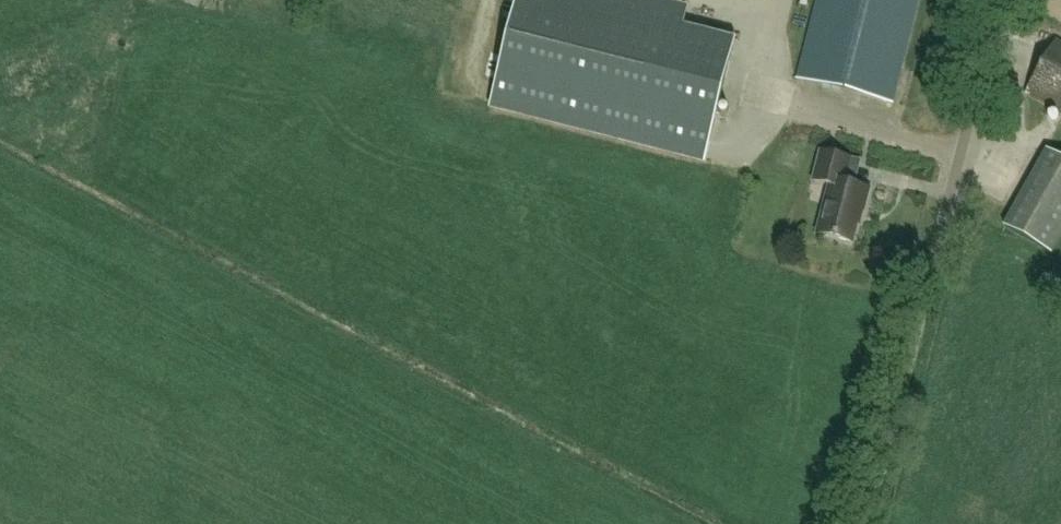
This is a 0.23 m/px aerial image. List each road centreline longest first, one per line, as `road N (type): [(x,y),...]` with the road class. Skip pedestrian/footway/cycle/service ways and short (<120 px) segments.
road 1 (unclassified): [(865,523),(1001,0)]

